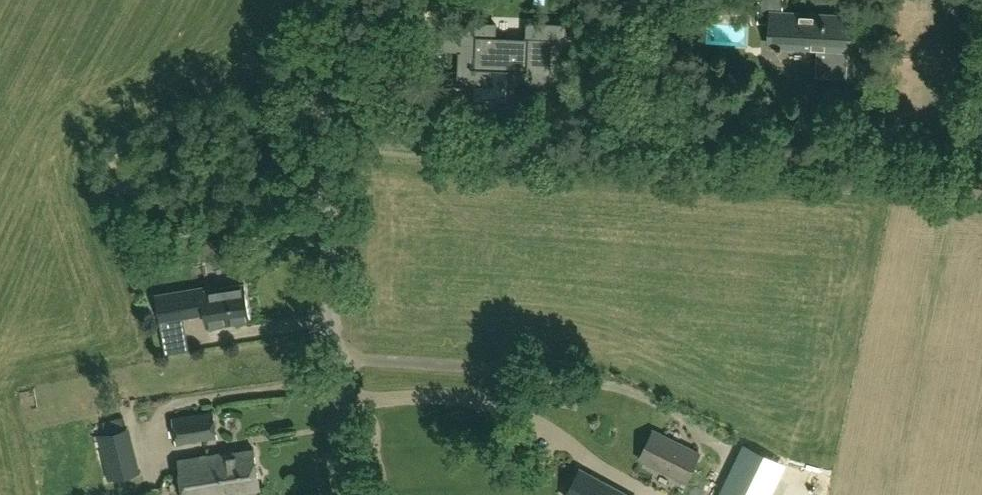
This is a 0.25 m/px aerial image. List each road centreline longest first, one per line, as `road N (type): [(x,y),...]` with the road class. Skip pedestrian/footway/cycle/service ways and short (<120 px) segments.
road 1 (unclassified): [(357,494),(327,236),(324,0)]

